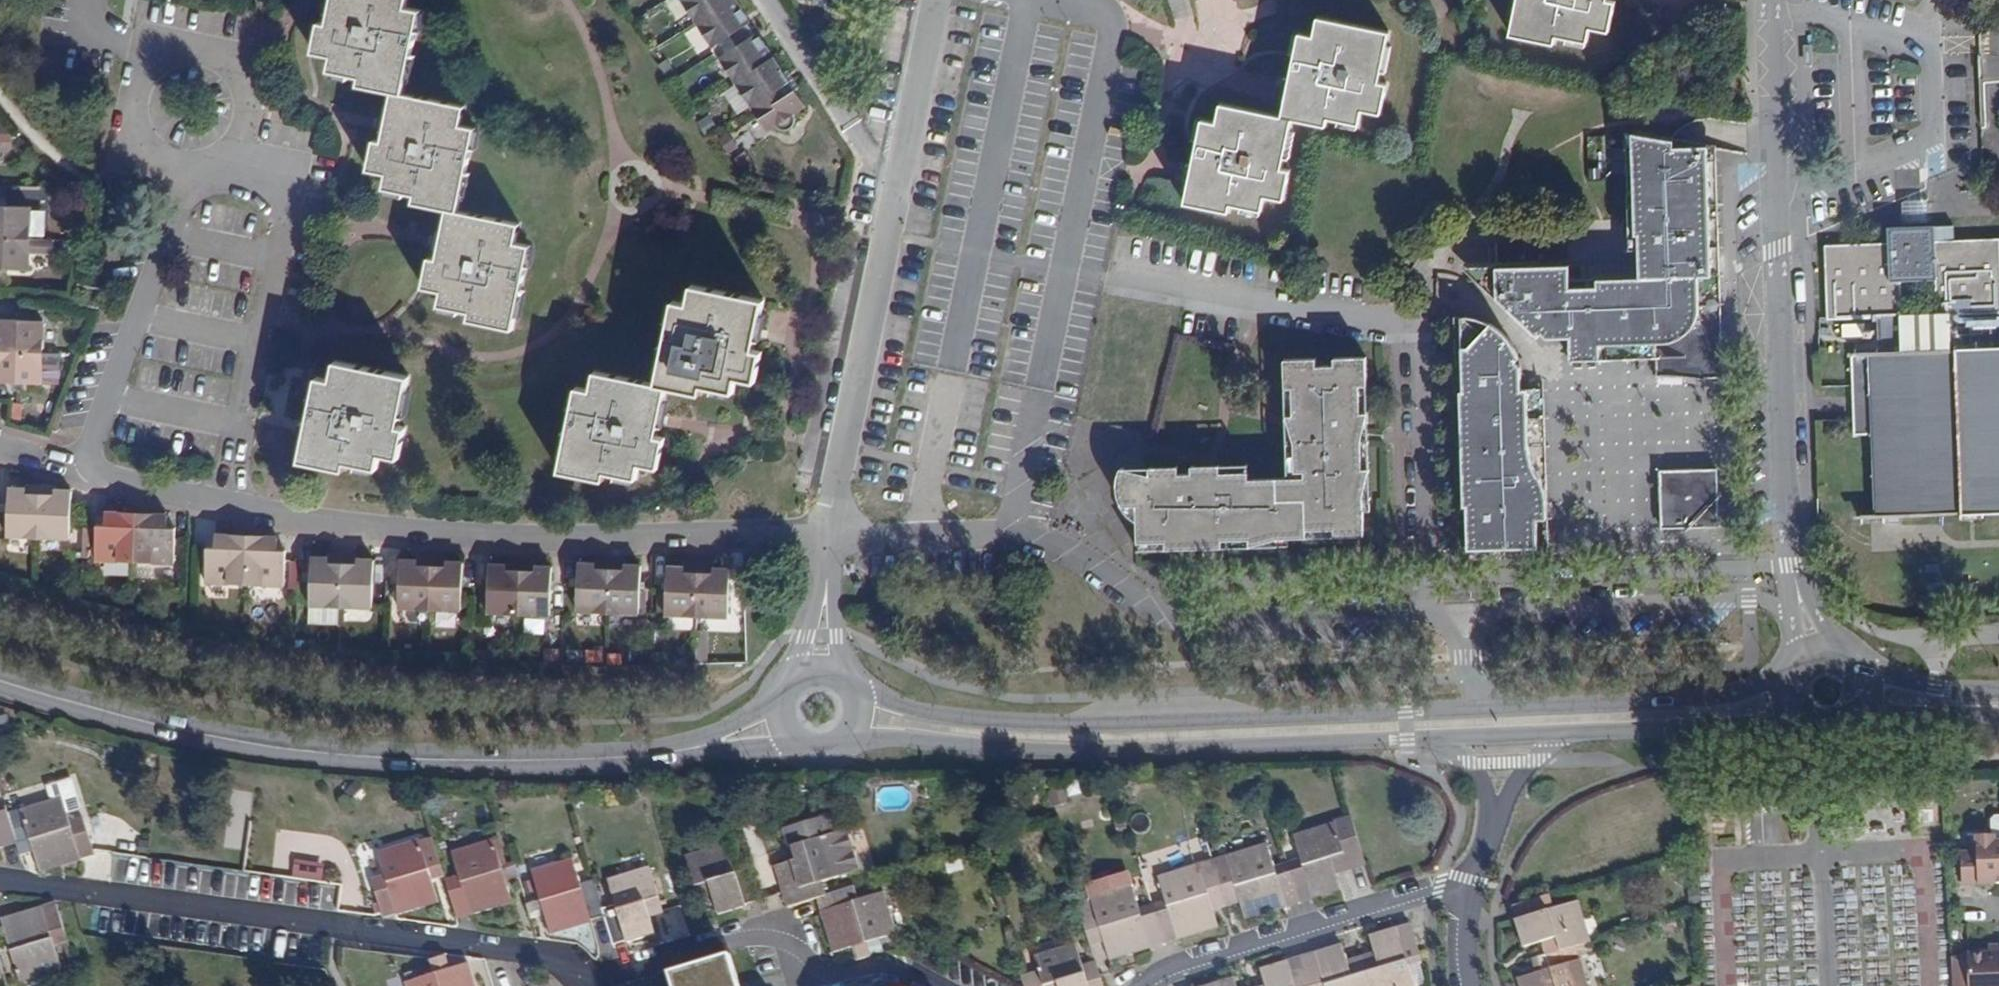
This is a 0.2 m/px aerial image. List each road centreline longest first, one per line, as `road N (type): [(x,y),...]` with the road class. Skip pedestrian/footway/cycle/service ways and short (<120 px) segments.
road 1 (residential): [(830,533),(499,532),(288,517),(78,467)]
road 2 (residential): [(1468,662),(1430,612),(1208,624),(1171,614),(1081,554),(1037,537),(830,533)]
road 3 (tertiary): [(0,681),(152,724),(311,753),(450,761),(657,756)]
road 4 (tertiary): [(1490,708),(1059,725),(938,717),(857,690)]
road 5 (residential): [(581,985),(541,956),(0,880)]
road 6 (tertiary): [(851,738),(964,746),(1440,735)]
road 7 (unclassified): [(1774,0),(1794,567)]
road 8 (residential): [(945,985),(890,961),(809,984),(794,939),(765,930),(581,985)]
road 9 (residential): [(197,167),(227,156),(246,136),(254,100),(246,74),(224,52),(190,43),(152,57),(133,84),(133,124),(145,145),(186,166)]
road 10 (residential): [(1468,662),(1495,612),(1794,600)]
road 11 (residential): [(1471,881),(1184,962),(1146,985)]
road 12 (residential): [(186,166),(78,467)]
road 13 (tertiary): [(1781,681),(1708,699),(1490,708)]
road 14 (tertiary): [(1556,731),(1694,723),(1796,729)]
road 15 (residential): [(767,0),(894,196)]
road 16 (tertiary): [(657,756),(799,744)]
road 17 (tertiary): [(785,695),(731,728),(657,756)]
road 18 (tertiary): [(1865,722),(1998,718)]
road 19 (tertiary): [(1998,684),(1873,679)]

